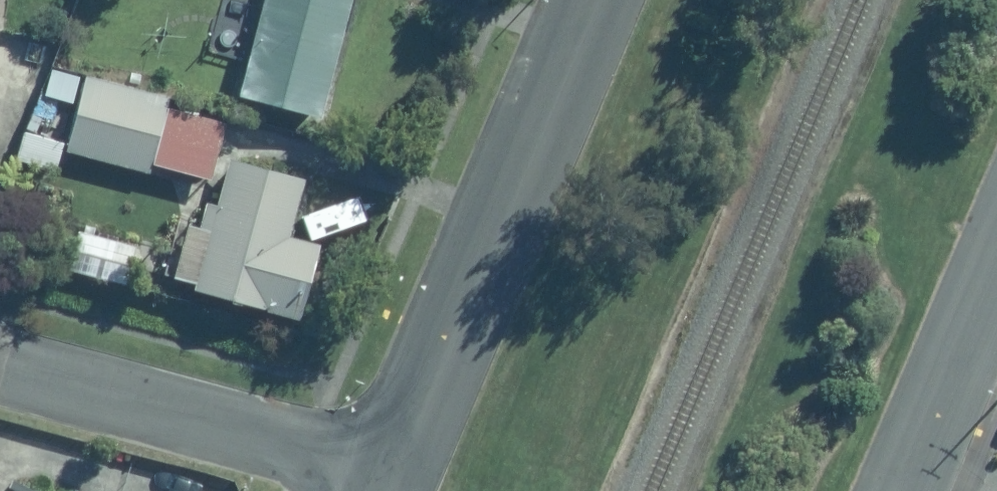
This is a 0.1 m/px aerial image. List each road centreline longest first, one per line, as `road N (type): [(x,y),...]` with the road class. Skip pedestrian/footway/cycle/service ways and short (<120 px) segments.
road 1 (residential): [(375,480),(584,0)]
road 2 (residential): [(0,362),(375,480)]
road 3 (unclassified): [(996,261),(898,490)]

